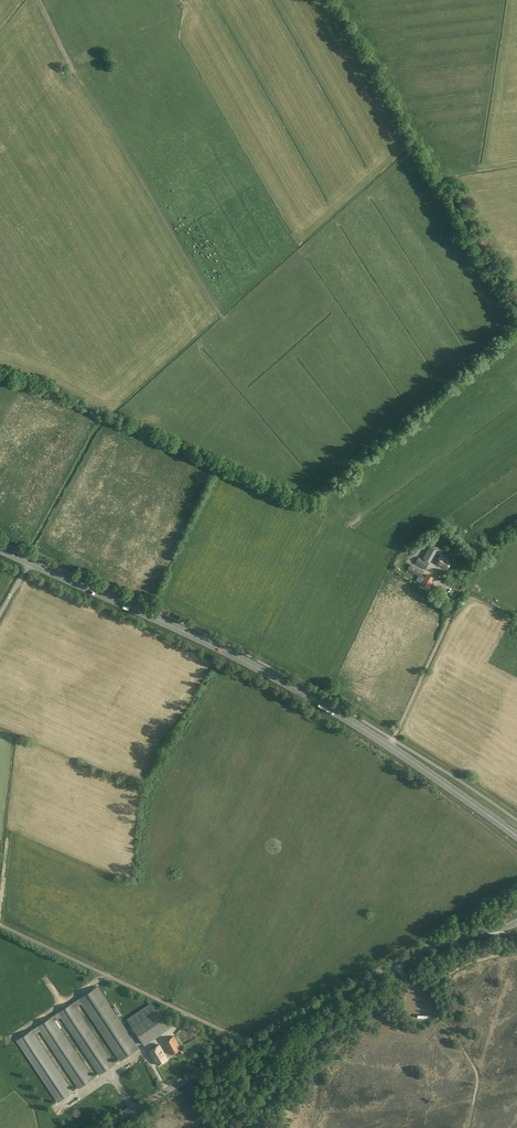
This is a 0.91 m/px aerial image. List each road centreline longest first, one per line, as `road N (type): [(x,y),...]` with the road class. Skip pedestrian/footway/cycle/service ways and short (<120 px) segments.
road 1 (tertiary): [(472,936),(420,949),(100,1127)]
road 2 (primary): [(391,747),(251,664),(30,563)]
road 3 (track): [(255,1042),(0,924)]
road 4 (unclassified): [(391,747),(449,622),(449,598),(433,568)]
road 5 (primary): [(516,837),(391,747)]

